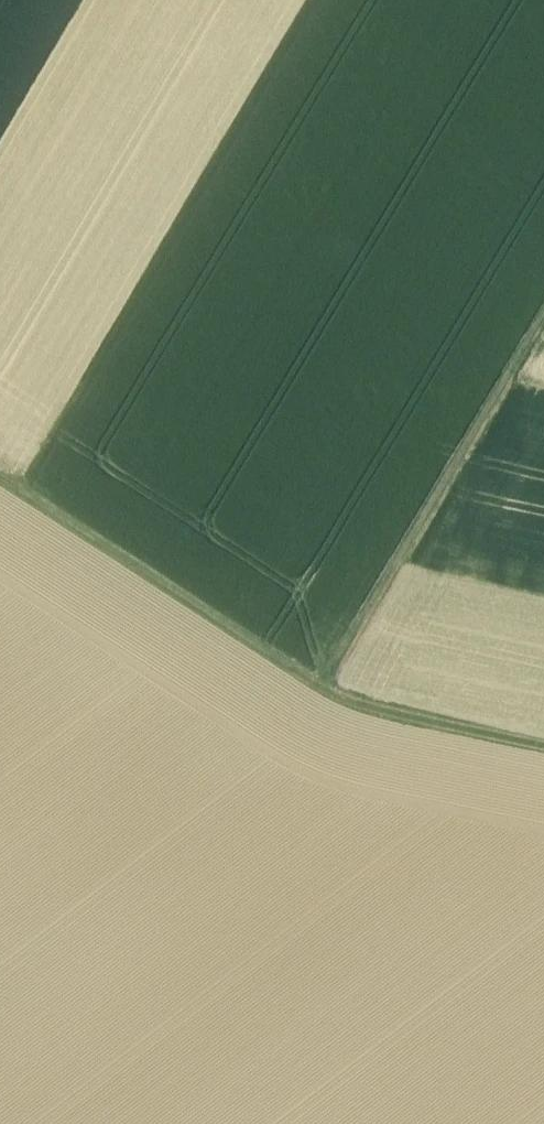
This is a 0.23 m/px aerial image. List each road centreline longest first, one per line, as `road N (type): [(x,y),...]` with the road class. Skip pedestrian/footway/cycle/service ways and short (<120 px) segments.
road 1 (track): [(322,689),(543,318)]
road 2 (track): [(0,479),(322,689)]
road 3 (track): [(322,689),(362,705),(543,745)]

